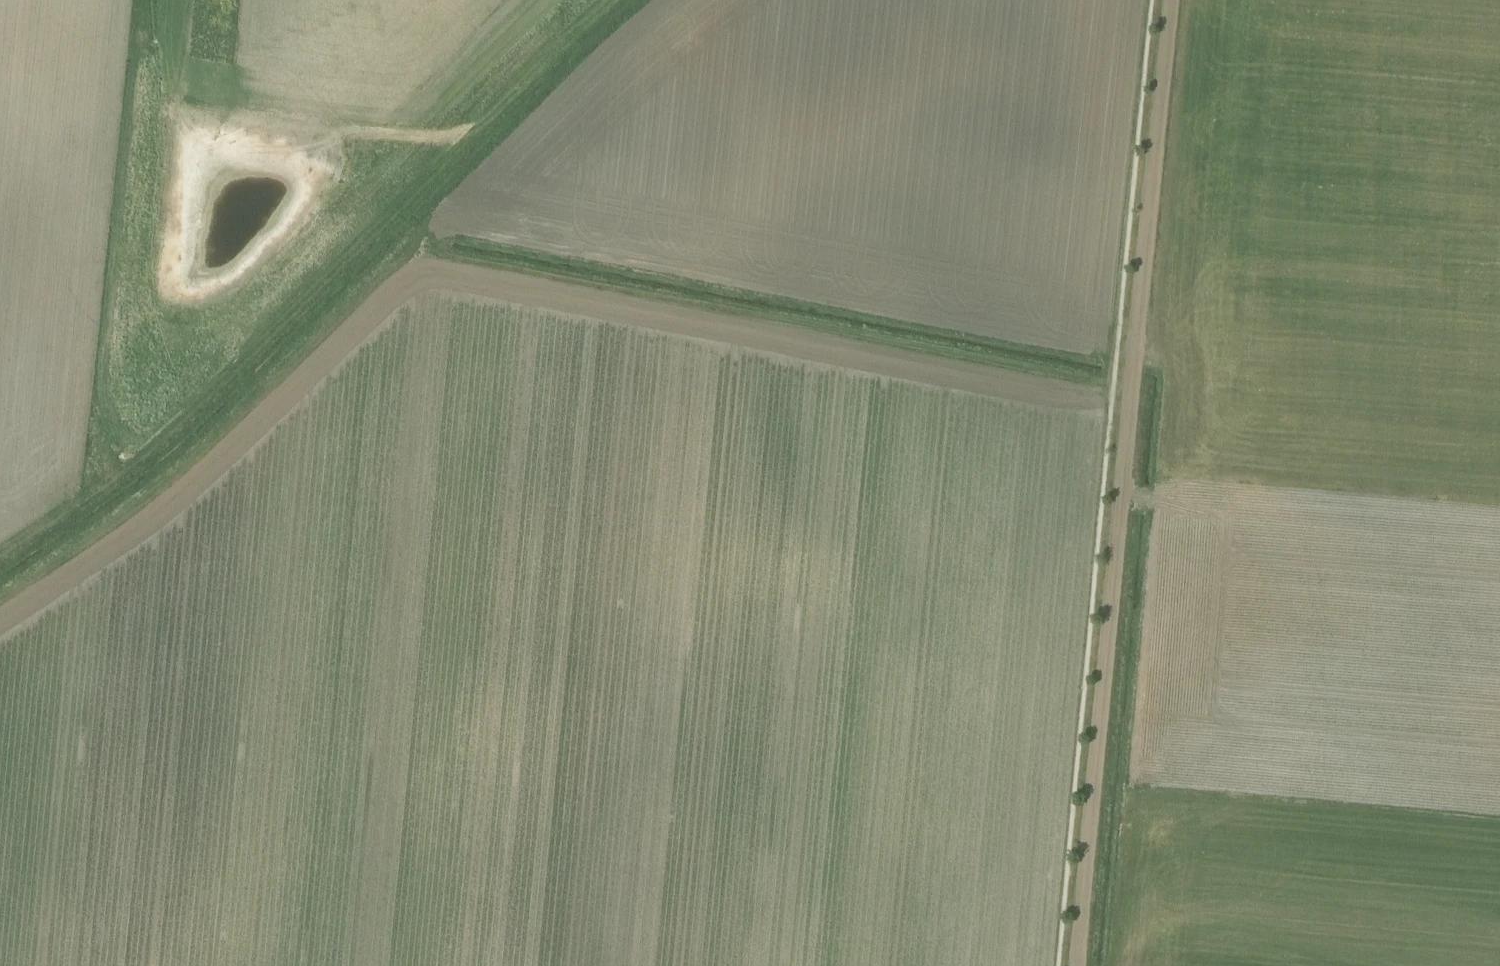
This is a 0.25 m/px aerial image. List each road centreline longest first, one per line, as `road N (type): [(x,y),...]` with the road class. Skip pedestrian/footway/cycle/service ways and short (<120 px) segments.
road 1 (track): [(1166,0),(1071,965)]

